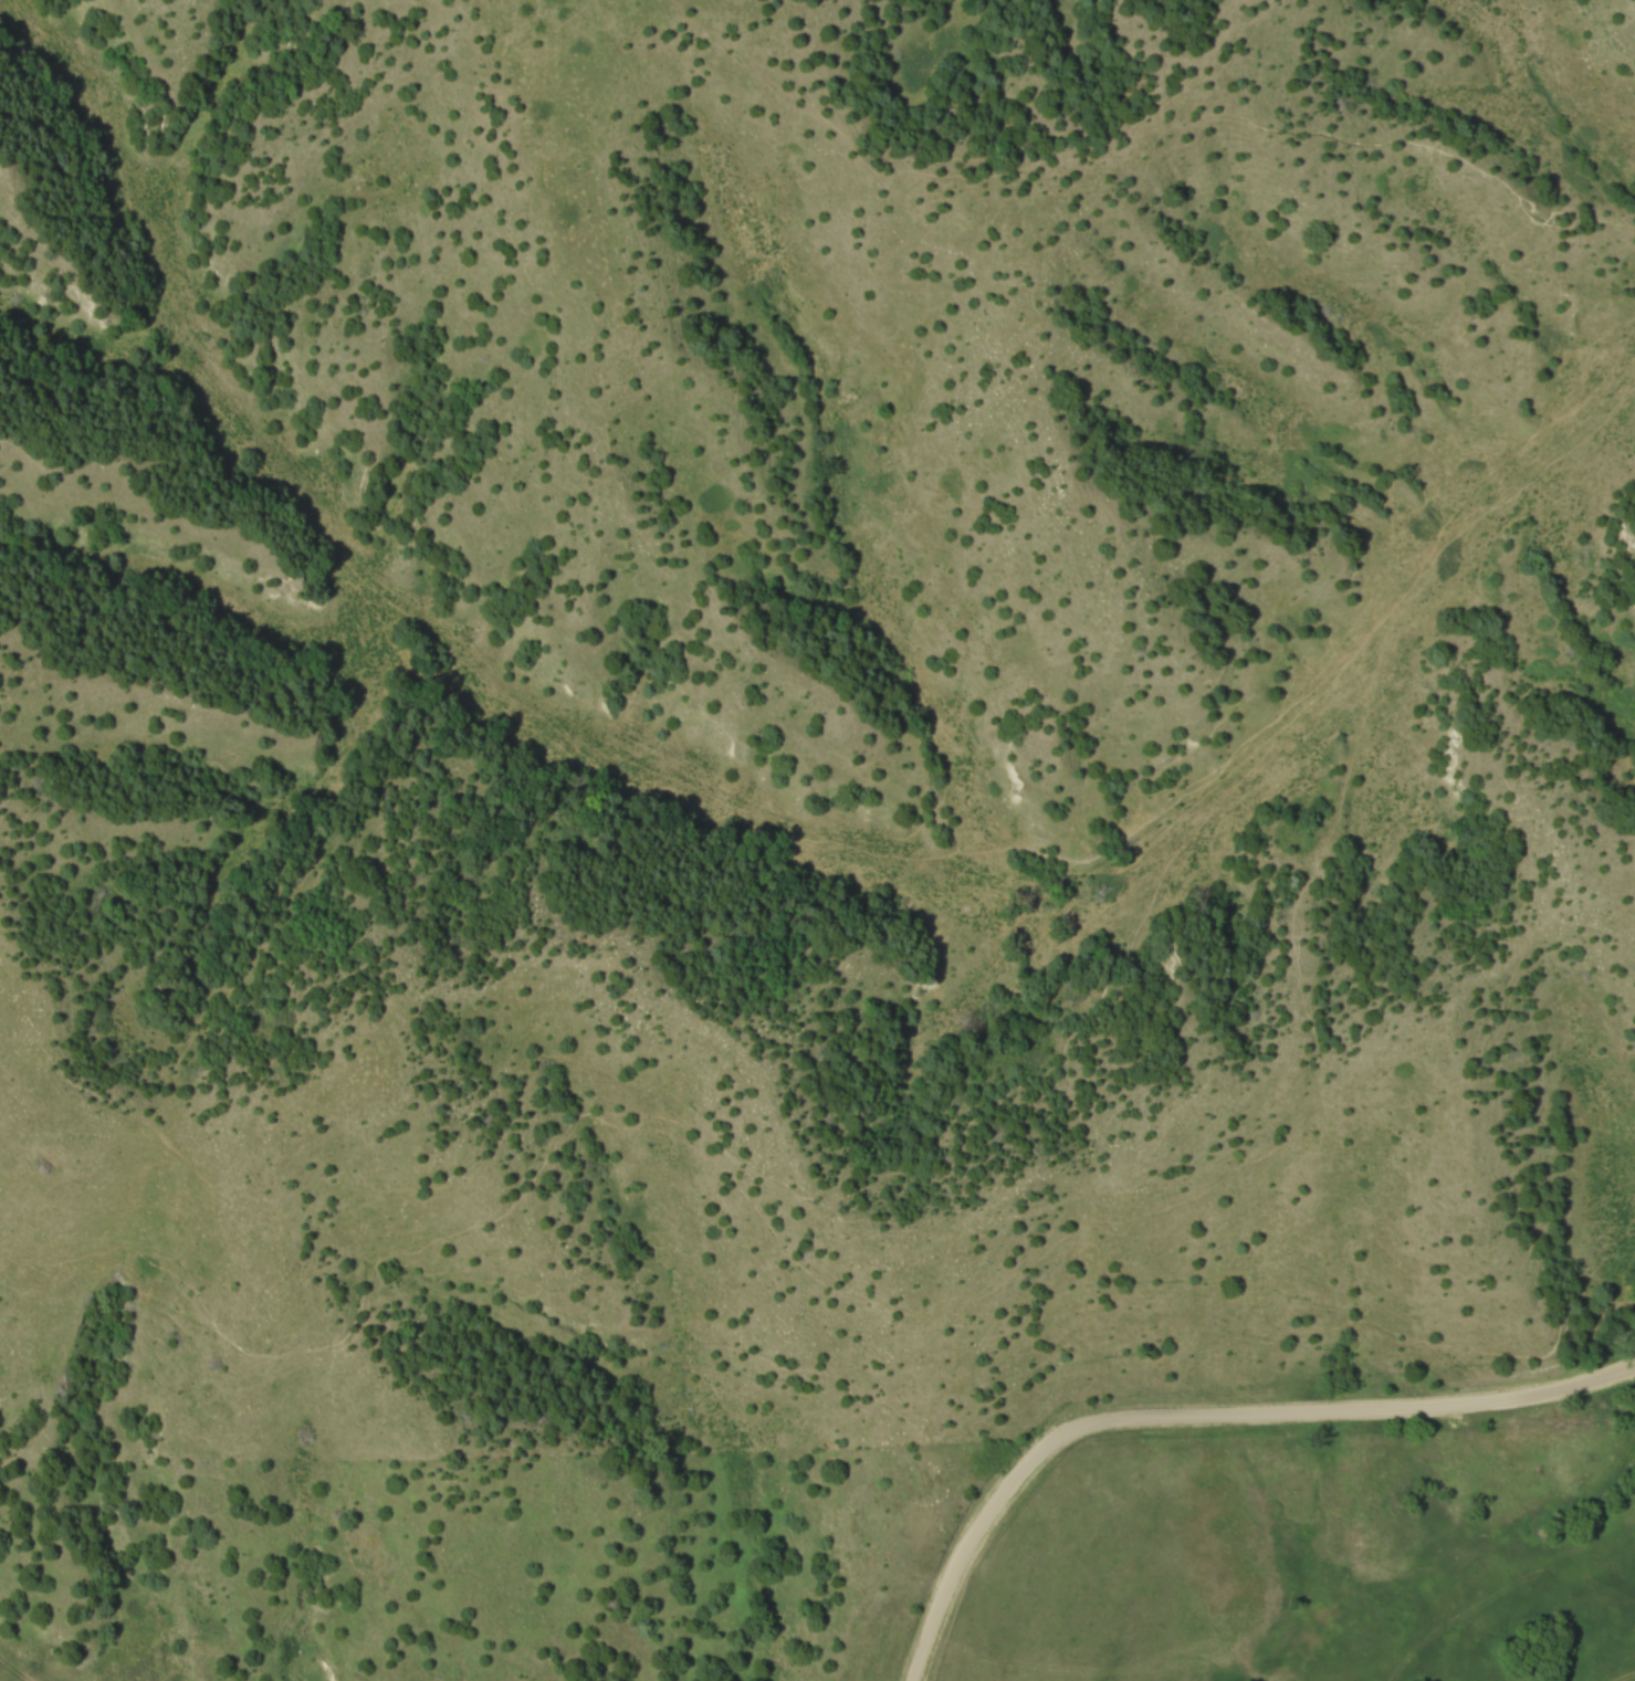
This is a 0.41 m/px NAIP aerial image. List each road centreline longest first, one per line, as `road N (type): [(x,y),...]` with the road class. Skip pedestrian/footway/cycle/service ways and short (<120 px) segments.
road 1 (residential): [(918,1680),(976,1545),(1037,1464),(1084,1432),(1147,1417),(1503,1401),(1634,1369)]

